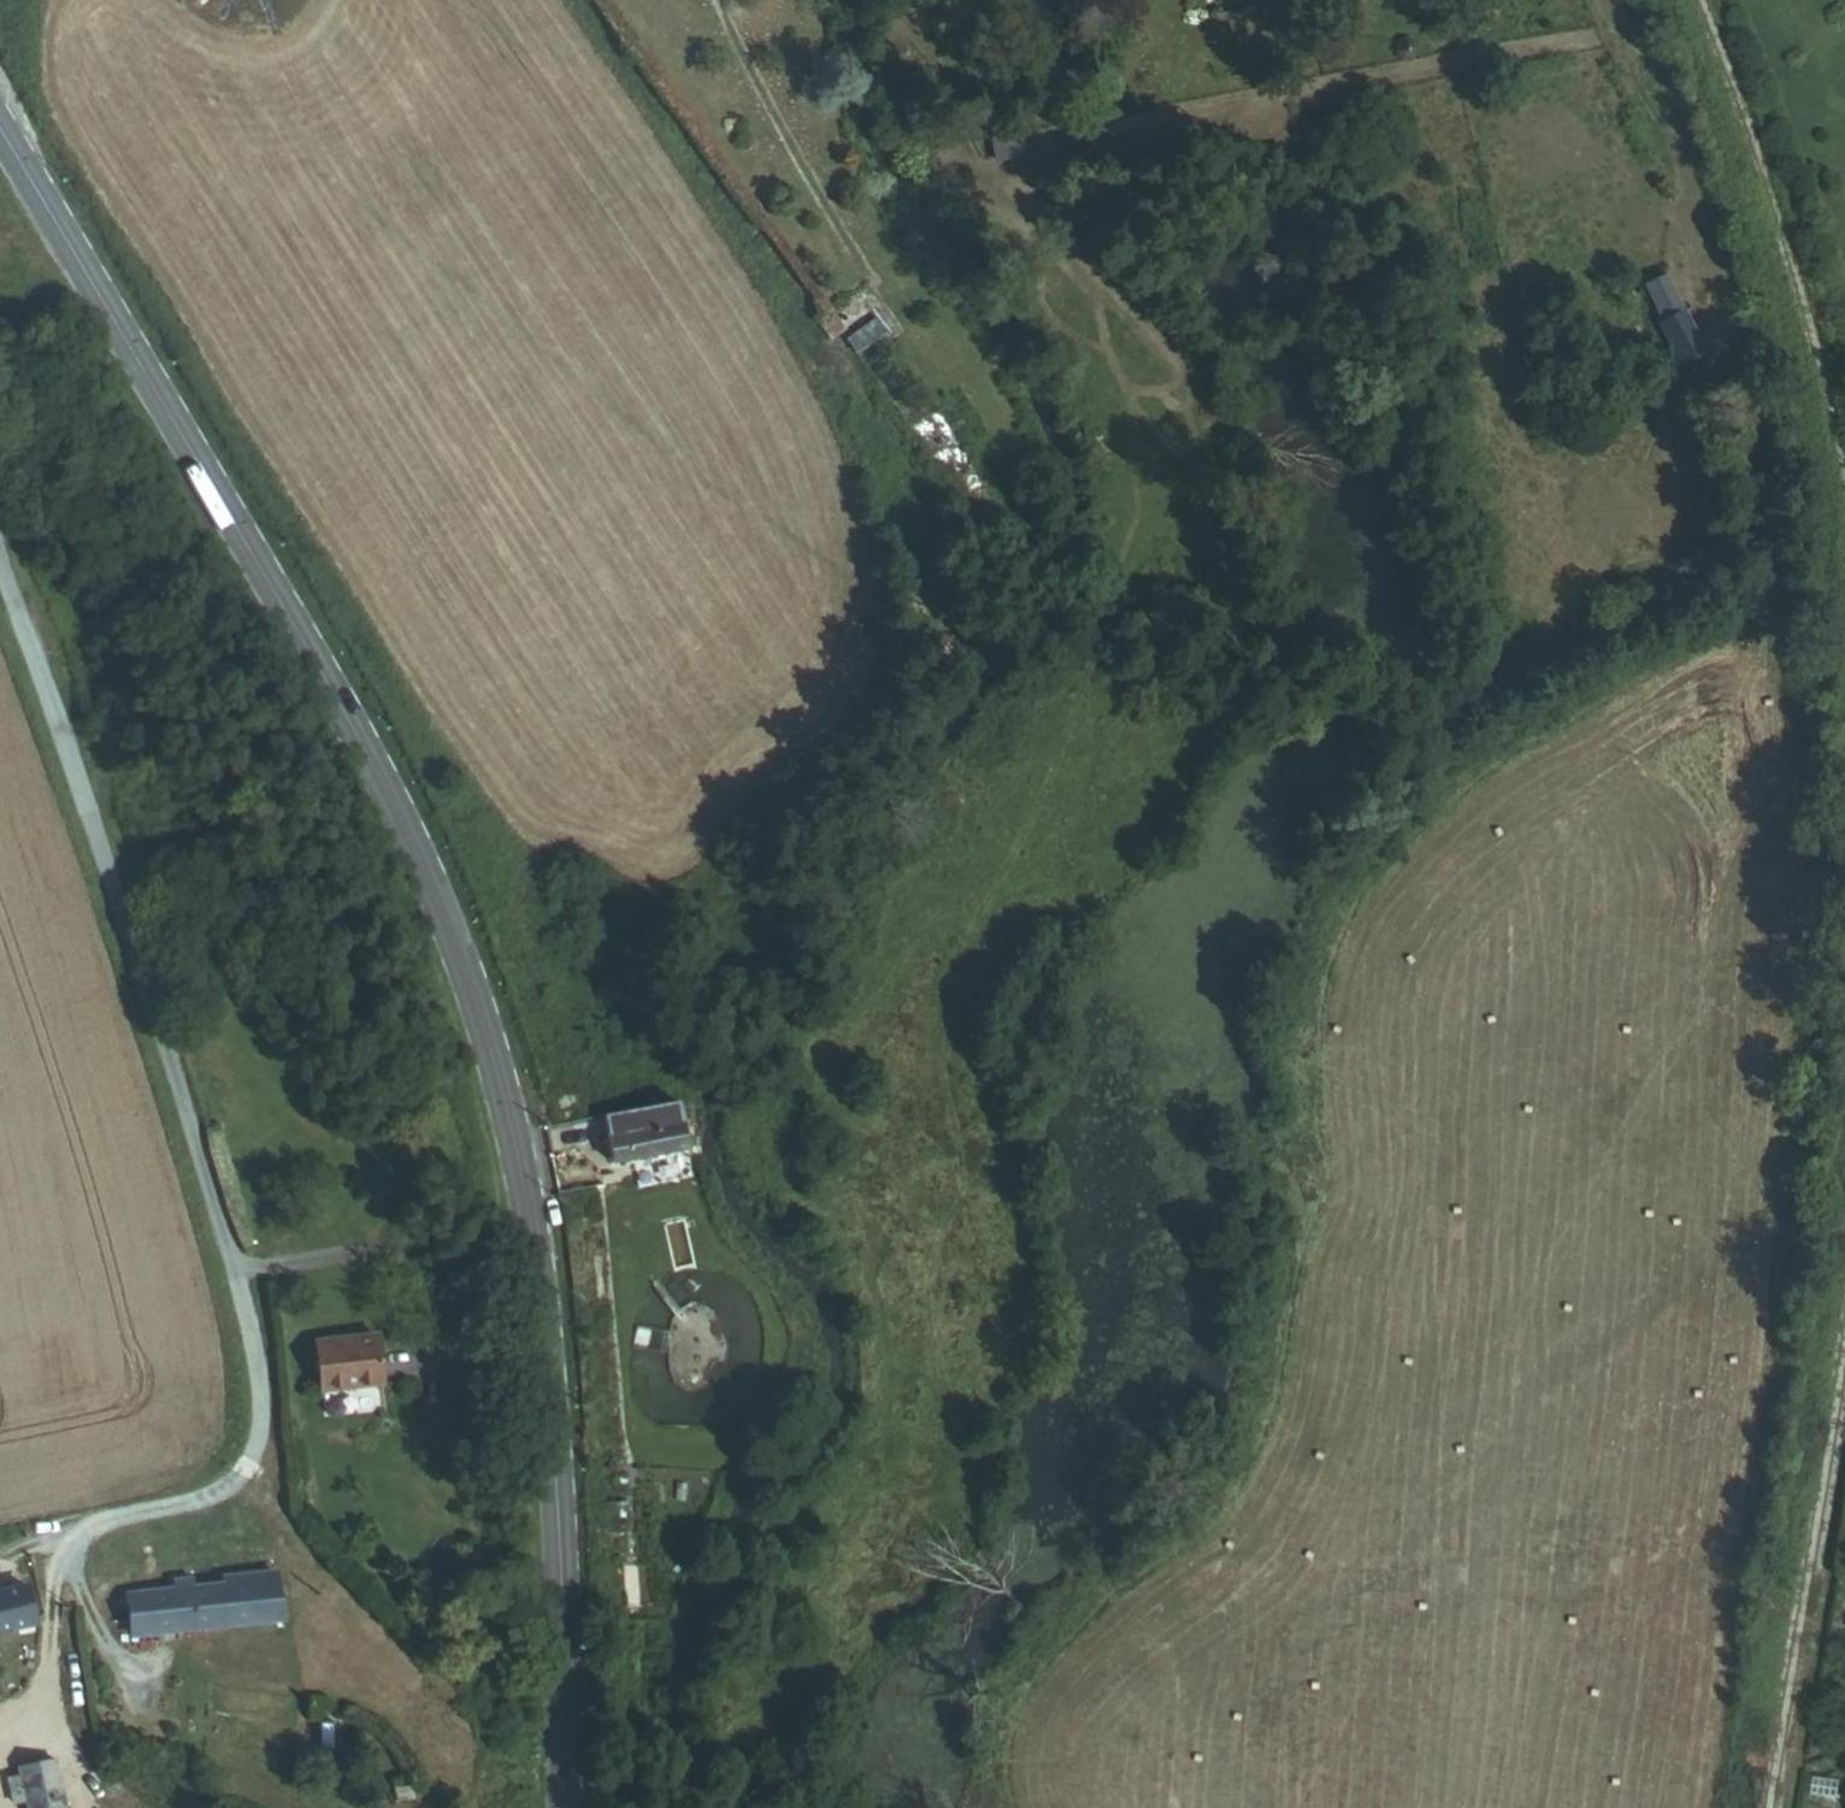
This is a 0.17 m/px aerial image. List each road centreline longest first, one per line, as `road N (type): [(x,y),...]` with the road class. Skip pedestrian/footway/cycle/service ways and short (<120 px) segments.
road 1 (secondary): [(561,1807),(565,1565),(517,1139),(476,997),(424,858),(370,754),(0,137)]

